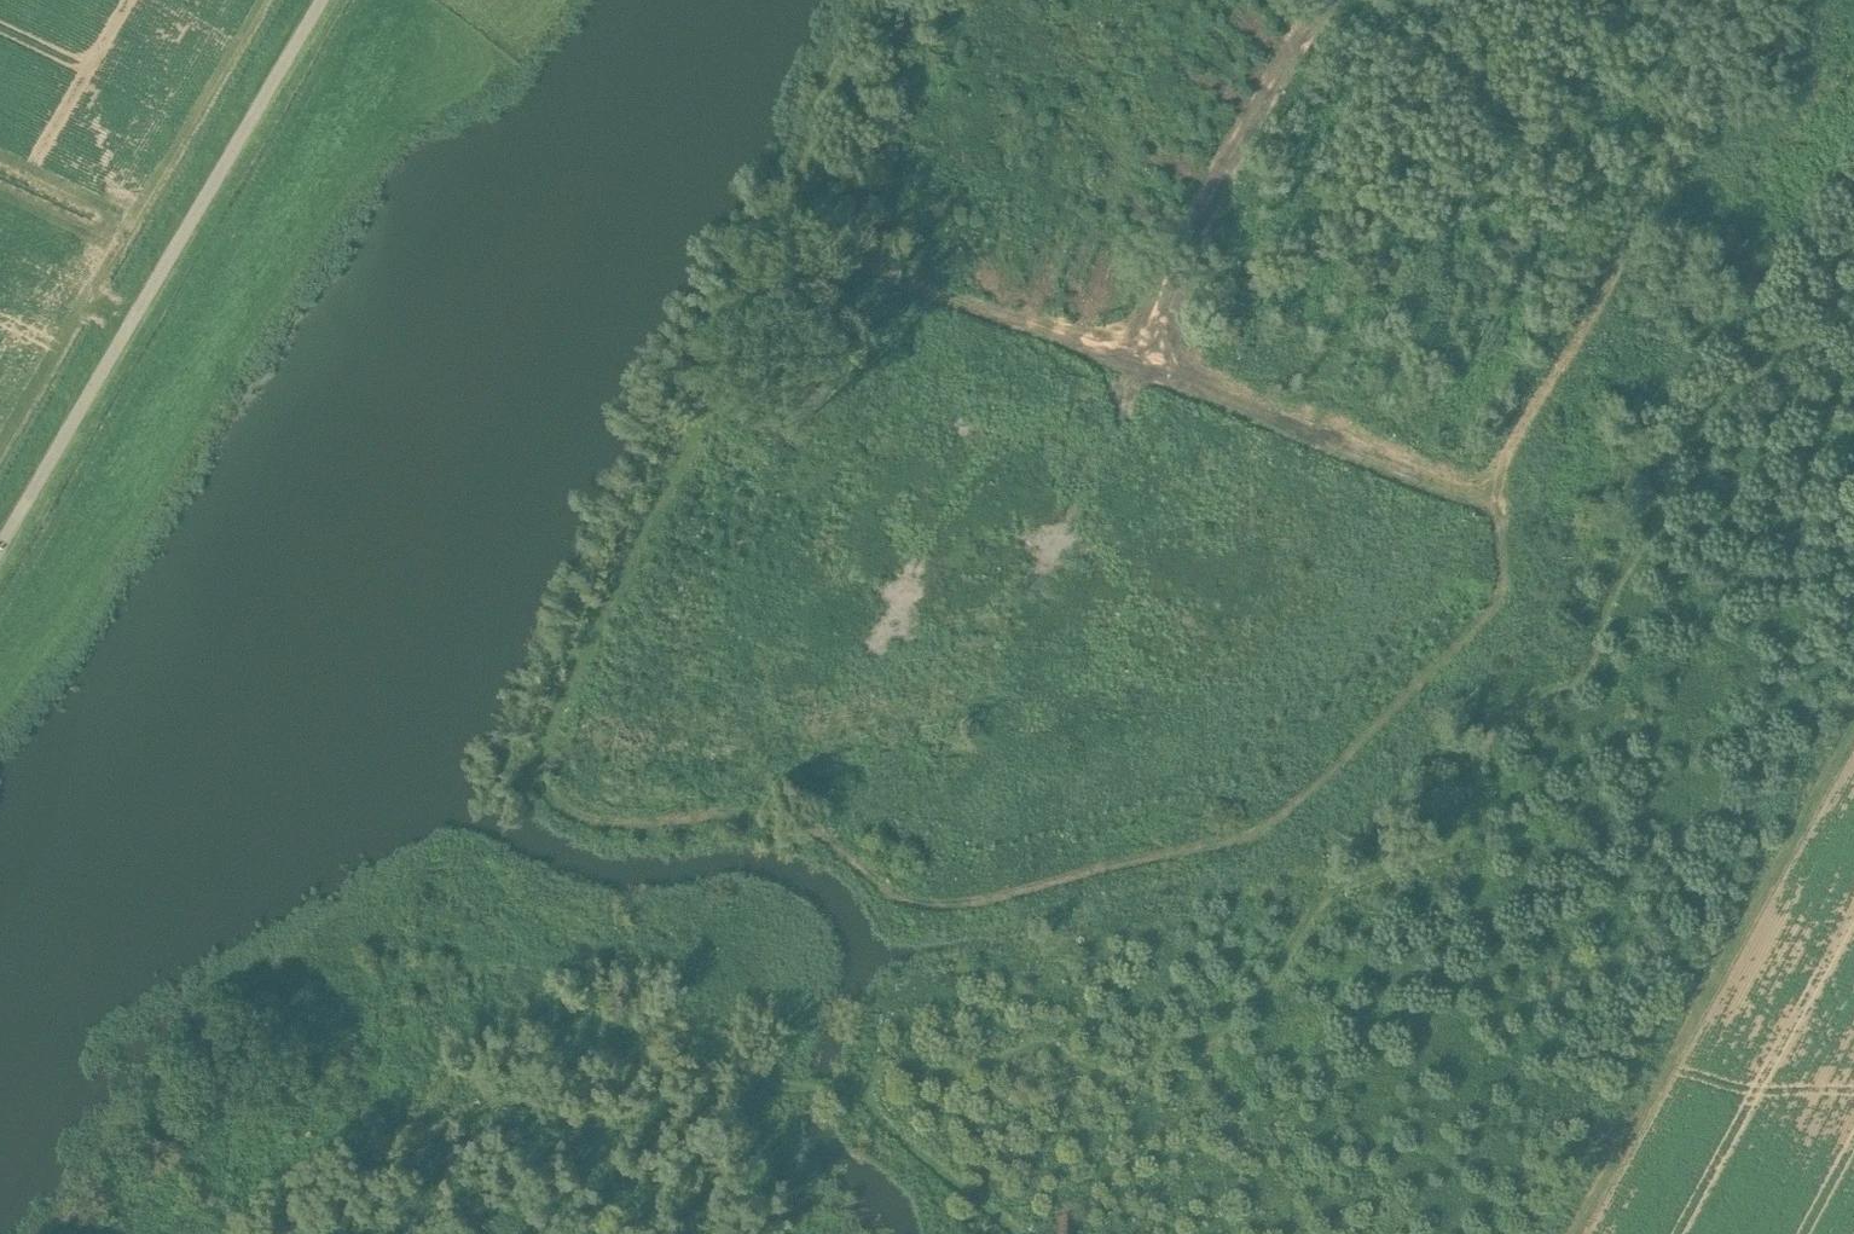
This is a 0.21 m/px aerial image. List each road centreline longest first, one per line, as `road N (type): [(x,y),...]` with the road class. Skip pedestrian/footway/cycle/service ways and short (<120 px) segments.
road 1 (unclassified): [(0,523),(314,0)]
road 2 (track): [(1586,1233),(1853,736)]

